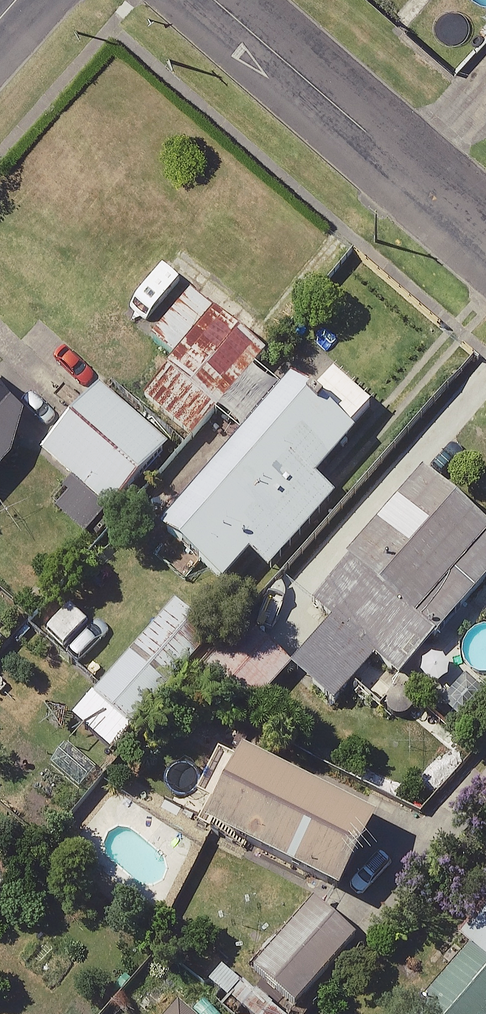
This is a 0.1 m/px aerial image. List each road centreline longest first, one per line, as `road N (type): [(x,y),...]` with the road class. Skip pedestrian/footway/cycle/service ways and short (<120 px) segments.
road 1 (residential): [(485,237),(214,0)]

